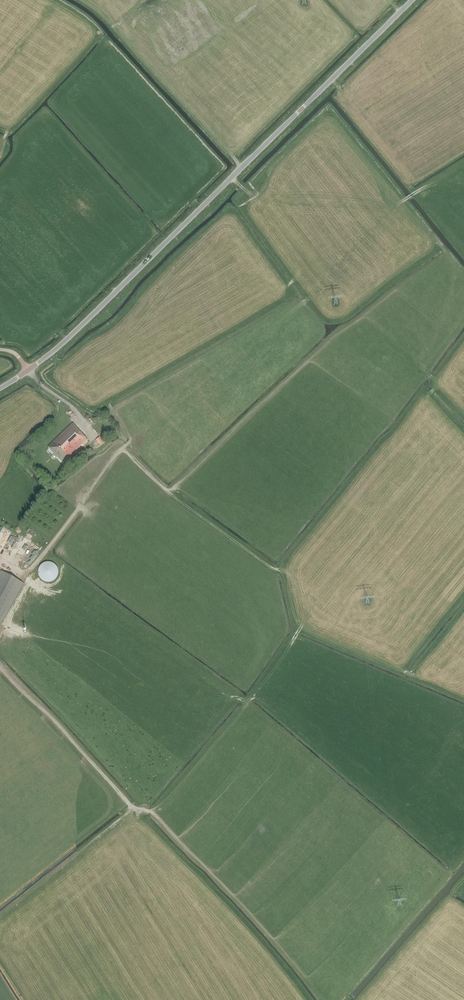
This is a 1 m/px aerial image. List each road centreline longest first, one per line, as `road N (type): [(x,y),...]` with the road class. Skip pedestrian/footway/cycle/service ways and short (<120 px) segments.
road 1 (tertiary): [(28,370),(411,0)]

